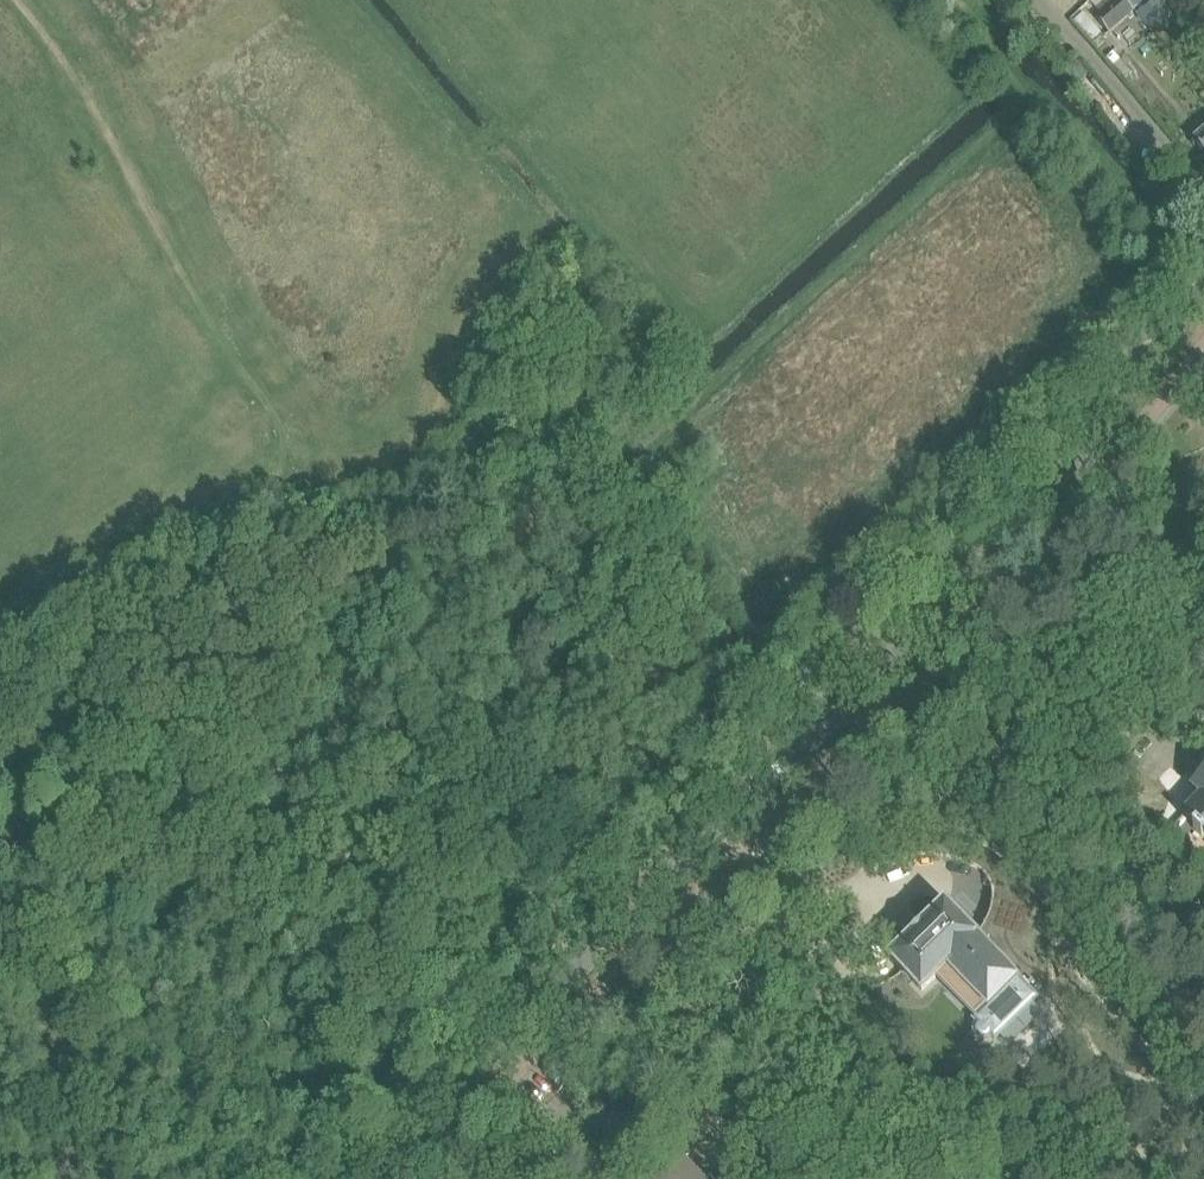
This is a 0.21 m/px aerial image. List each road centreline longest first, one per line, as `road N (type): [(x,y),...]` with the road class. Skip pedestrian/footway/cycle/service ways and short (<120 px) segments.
road 1 (track): [(21,0),(110,121),(231,362),(297,472),(411,461),(471,346),(513,365),(556,400),(623,471),(1035,101)]
road 2 (residential): [(1203,294),(979,569),(364,1178)]
road 3 (track): [(297,472),(111,524),(0,612)]
road 4 (track): [(1035,101),(1108,186),(1138,206),(1161,216),(1203,211)]
road 5 (track): [(471,346),(517,277),(555,239)]
road 6 (track): [(953,0),(1035,101)]

